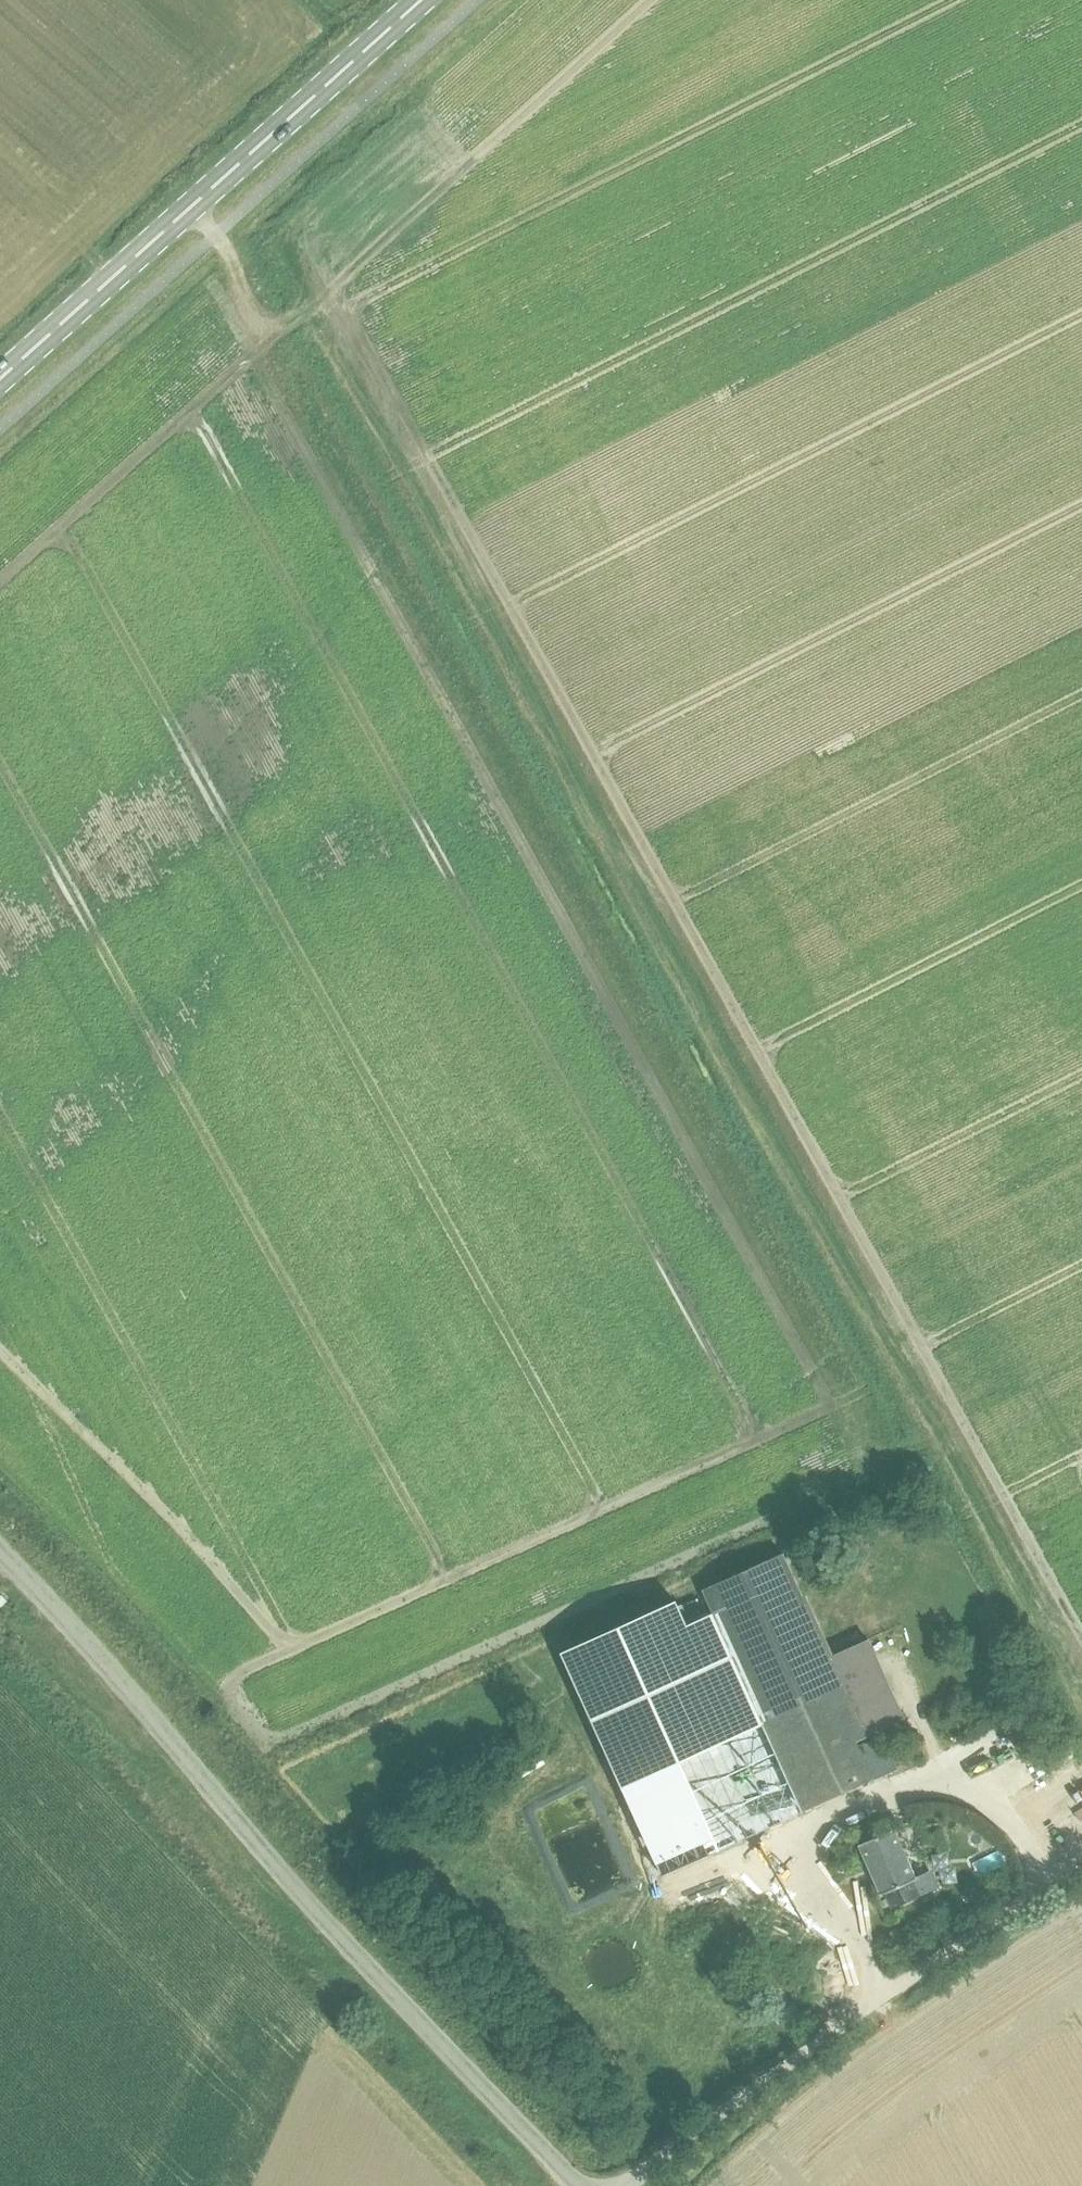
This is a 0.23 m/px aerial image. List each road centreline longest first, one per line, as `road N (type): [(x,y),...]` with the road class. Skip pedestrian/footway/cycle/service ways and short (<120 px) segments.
road 1 (unclassified): [(579,2185),(361,1958),(0,1553)]
road 2 (primary): [(0,381),(424,0)]

